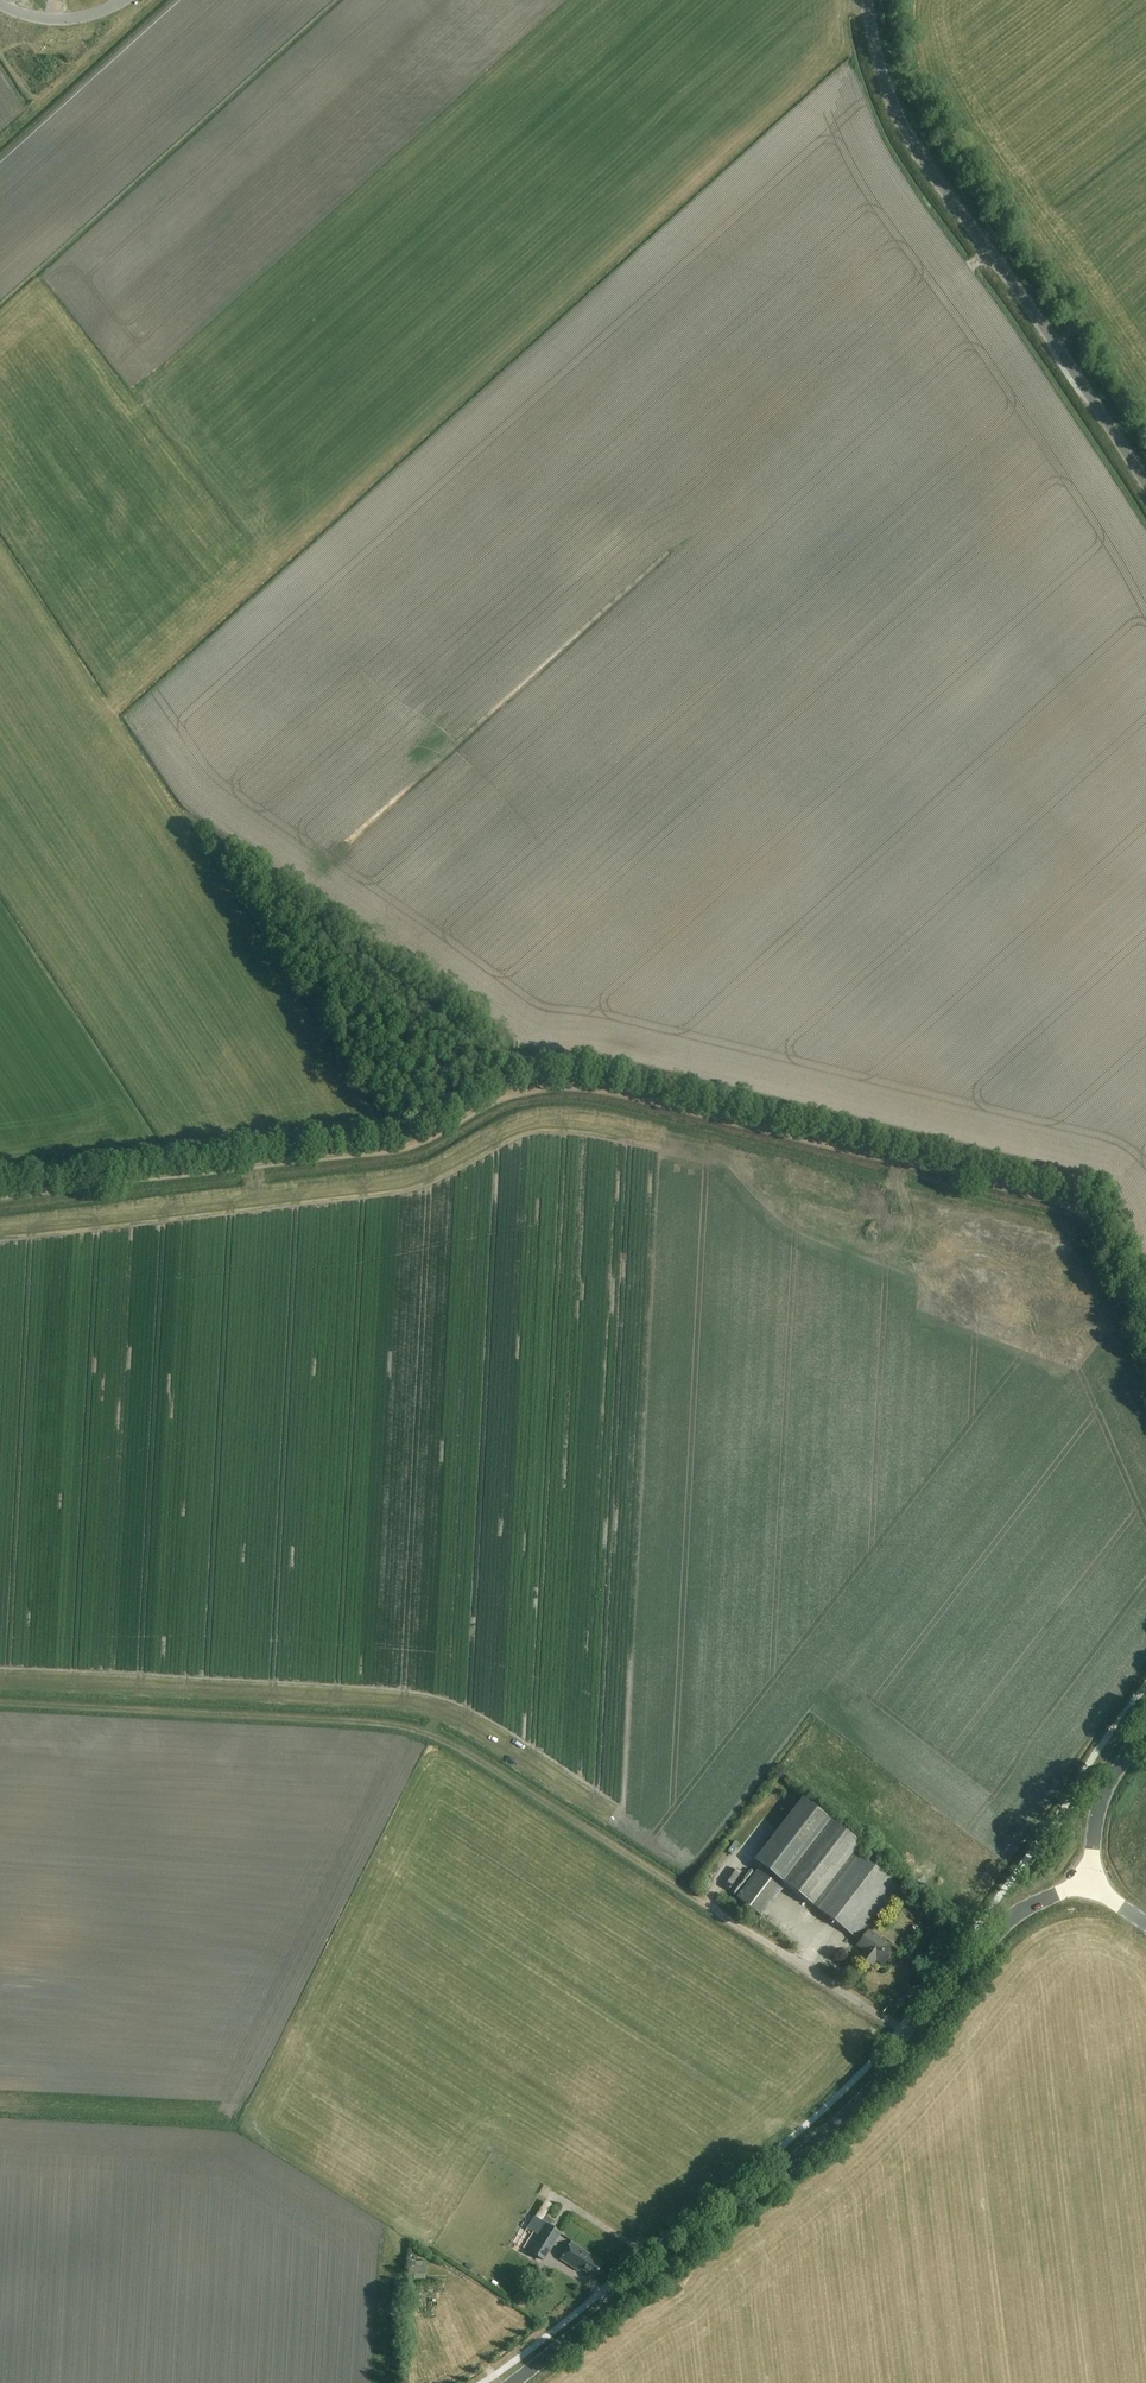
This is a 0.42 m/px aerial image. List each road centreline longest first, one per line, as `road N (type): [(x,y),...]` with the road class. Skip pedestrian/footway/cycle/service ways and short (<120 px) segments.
road 1 (track): [(1145,1331),(1091,1217),(1048,1193),(580,1085),(520,1089),(390,1146),(0,1195)]
road 2 (track): [(778,1950),(433,1735),(367,1722),(0,1703)]
road 3 (unclassified): [(867,0),(890,97),(918,151),(1145,484)]
road 4 (tertiary): [(513,2382),(827,2134),(914,2041)]
road 5 (tertiary): [(914,2041),(1018,1912),(1090,1881)]
road 6 (primary): [(1090,1881),(1105,1787),(1145,1729)]
road 7 (unclassified): [(914,2041),(778,1950)]

